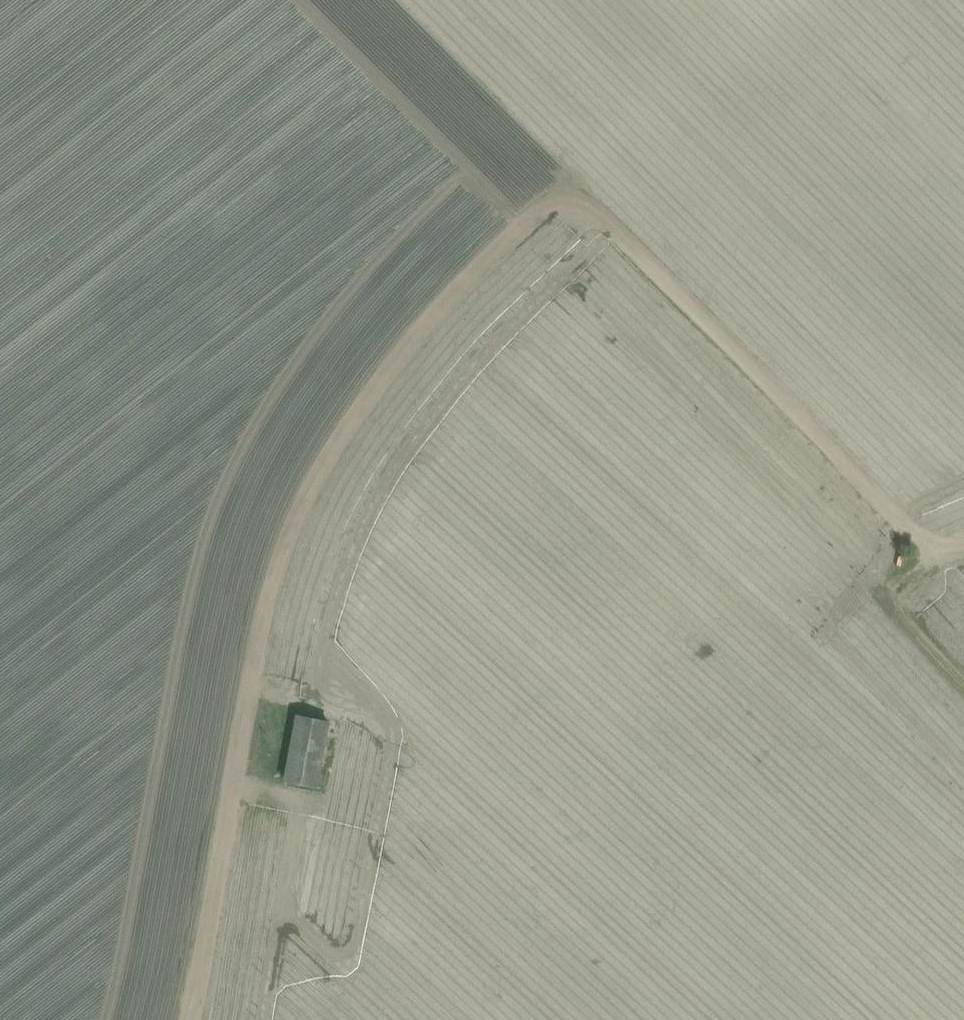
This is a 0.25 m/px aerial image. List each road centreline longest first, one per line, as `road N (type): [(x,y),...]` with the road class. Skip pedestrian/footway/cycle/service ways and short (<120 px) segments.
road 1 (track): [(182,1019),(213,927),(291,516),(345,429),(531,215),(571,198),(606,215),(940,545)]
road 2 (track): [(571,198),(644,128),(811,0)]
road 3 (track): [(963,692),(907,620),(909,584),(940,545)]

